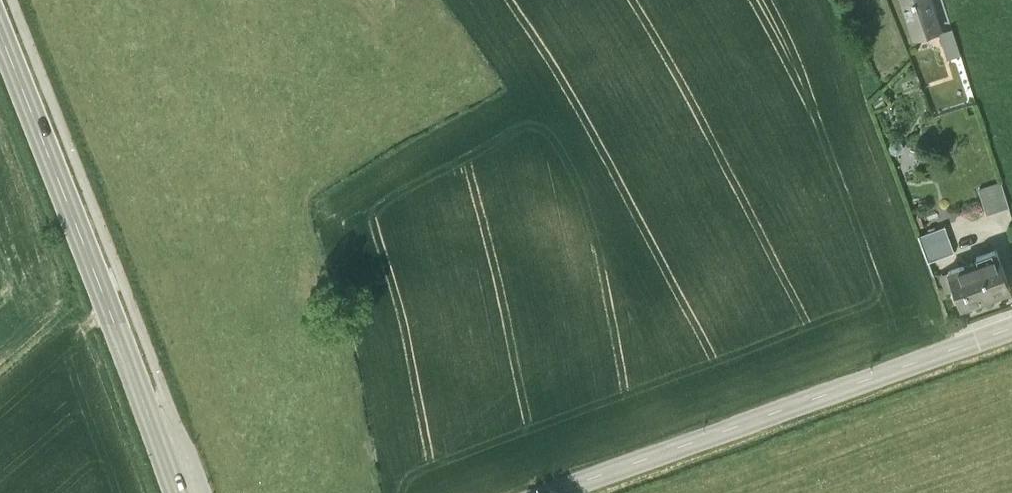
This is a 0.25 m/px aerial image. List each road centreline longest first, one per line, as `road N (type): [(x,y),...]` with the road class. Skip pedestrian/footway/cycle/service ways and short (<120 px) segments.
road 1 (secondary): [(0,34),(176,492)]
road 2 (tertiary): [(555,492),(1011,329)]

